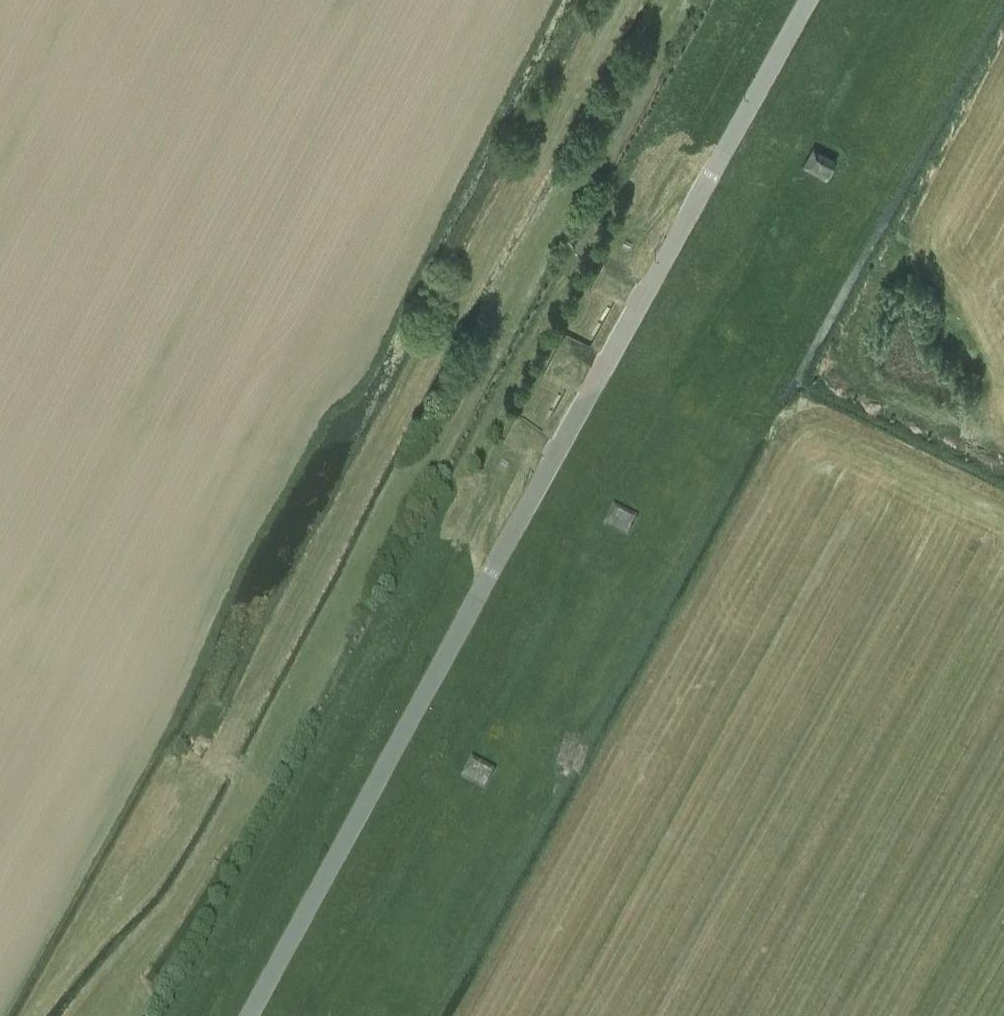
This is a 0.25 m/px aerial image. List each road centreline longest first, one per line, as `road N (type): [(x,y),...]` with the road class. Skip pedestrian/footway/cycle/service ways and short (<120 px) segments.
road 1 (unclassified): [(252,1015),(809,0)]

